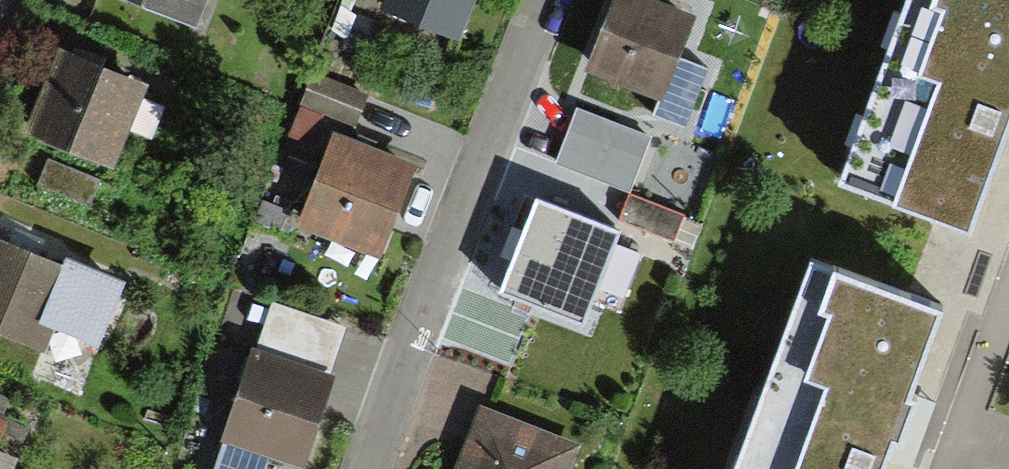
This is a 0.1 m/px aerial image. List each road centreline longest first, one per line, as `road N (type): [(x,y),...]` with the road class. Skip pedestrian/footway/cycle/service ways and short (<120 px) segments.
road 1 (residential): [(538,0),(364,468)]

